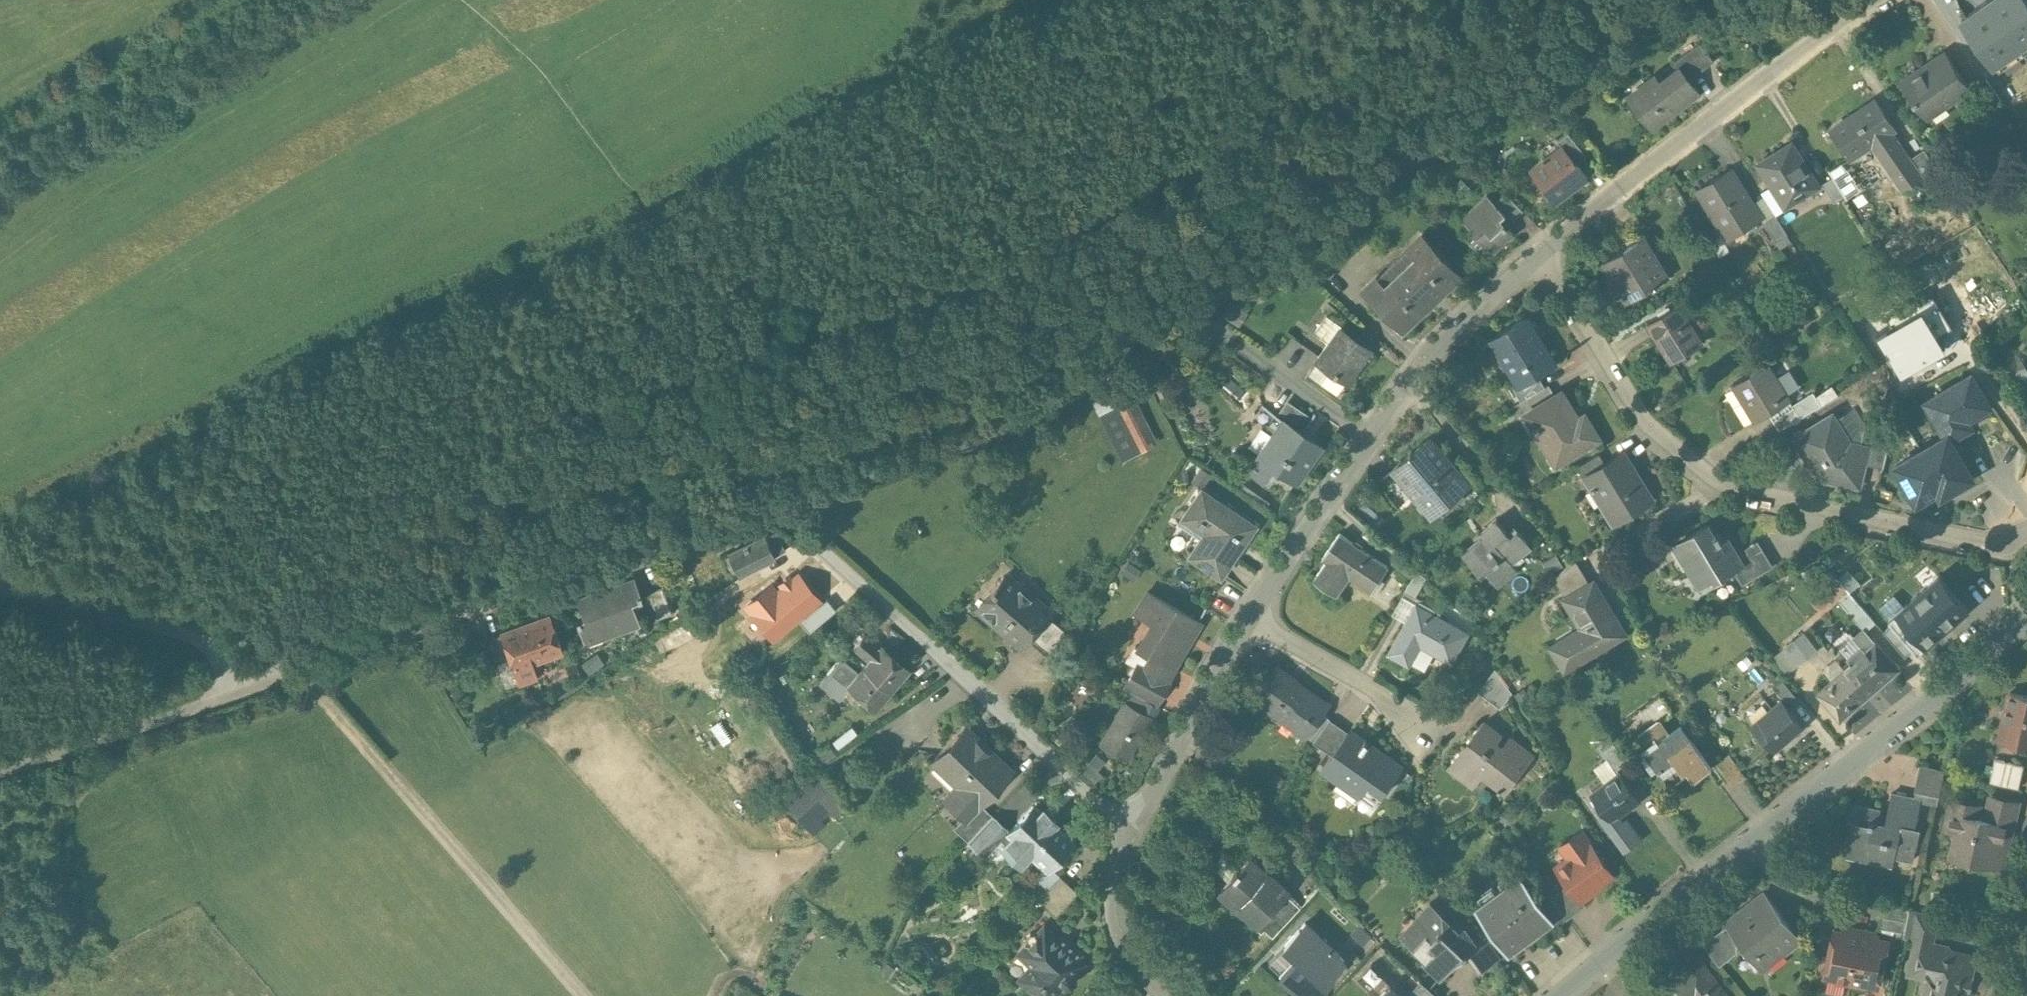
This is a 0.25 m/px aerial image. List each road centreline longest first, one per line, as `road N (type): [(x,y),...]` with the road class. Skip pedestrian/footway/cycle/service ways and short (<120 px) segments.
road 1 (residential): [(0,774),(774,499)]
road 2 (residential): [(1361,431),(1241,341),(1212,330),(774,499)]
road 3 (residential): [(2026,621),(1558,995)]
road 4 (residential): [(774,499),(1128,831)]
road 5 (track): [(584,995),(296,673)]
road 6 (residential): [(1880,0),(1534,240)]
road 7 (residential): [(1726,483),(1630,406),(1534,240)]
road 8 (residential): [(2026,531),(1975,543),(1790,507),(1726,483)]
road 9 (track): [(0,585),(296,673)]
road 10 (residential): [(1534,240),(1444,317),(1361,431)]
road 11 (residential): [(1250,615),(1128,831)]
road 12 (residential): [(1361,431),(1250,615)]
road 13 (residential): [(1422,722),(1250,615)]
road 14 (residential): [(1128,831),(1112,901),(1120,937),(1168,995)]
road 15 (residential): [(1726,483),(1610,550)]

